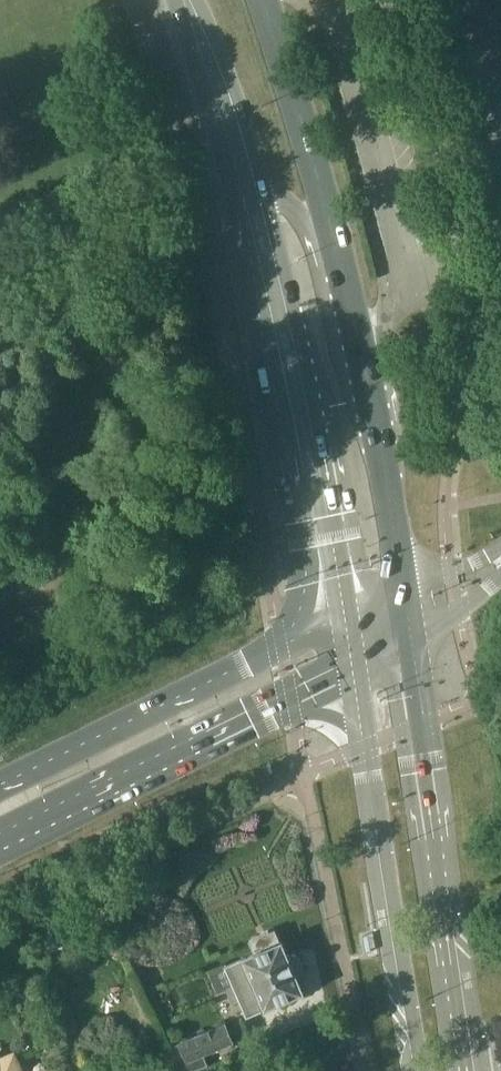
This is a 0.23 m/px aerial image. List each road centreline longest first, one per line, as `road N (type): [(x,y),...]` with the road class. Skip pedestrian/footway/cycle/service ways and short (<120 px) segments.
road 1 (primary): [(191,0),(258,187),(346,615)]
road 2 (primary): [(403,591),(341,257),(264,0)]
road 3 (secondary): [(467,1070),(409,638)]
road 4 (secondary): [(353,667),(424,1070)]
road 5 (primary): [(0,841),(353,667)]
road 6 (primary): [(346,615),(0,782)]

